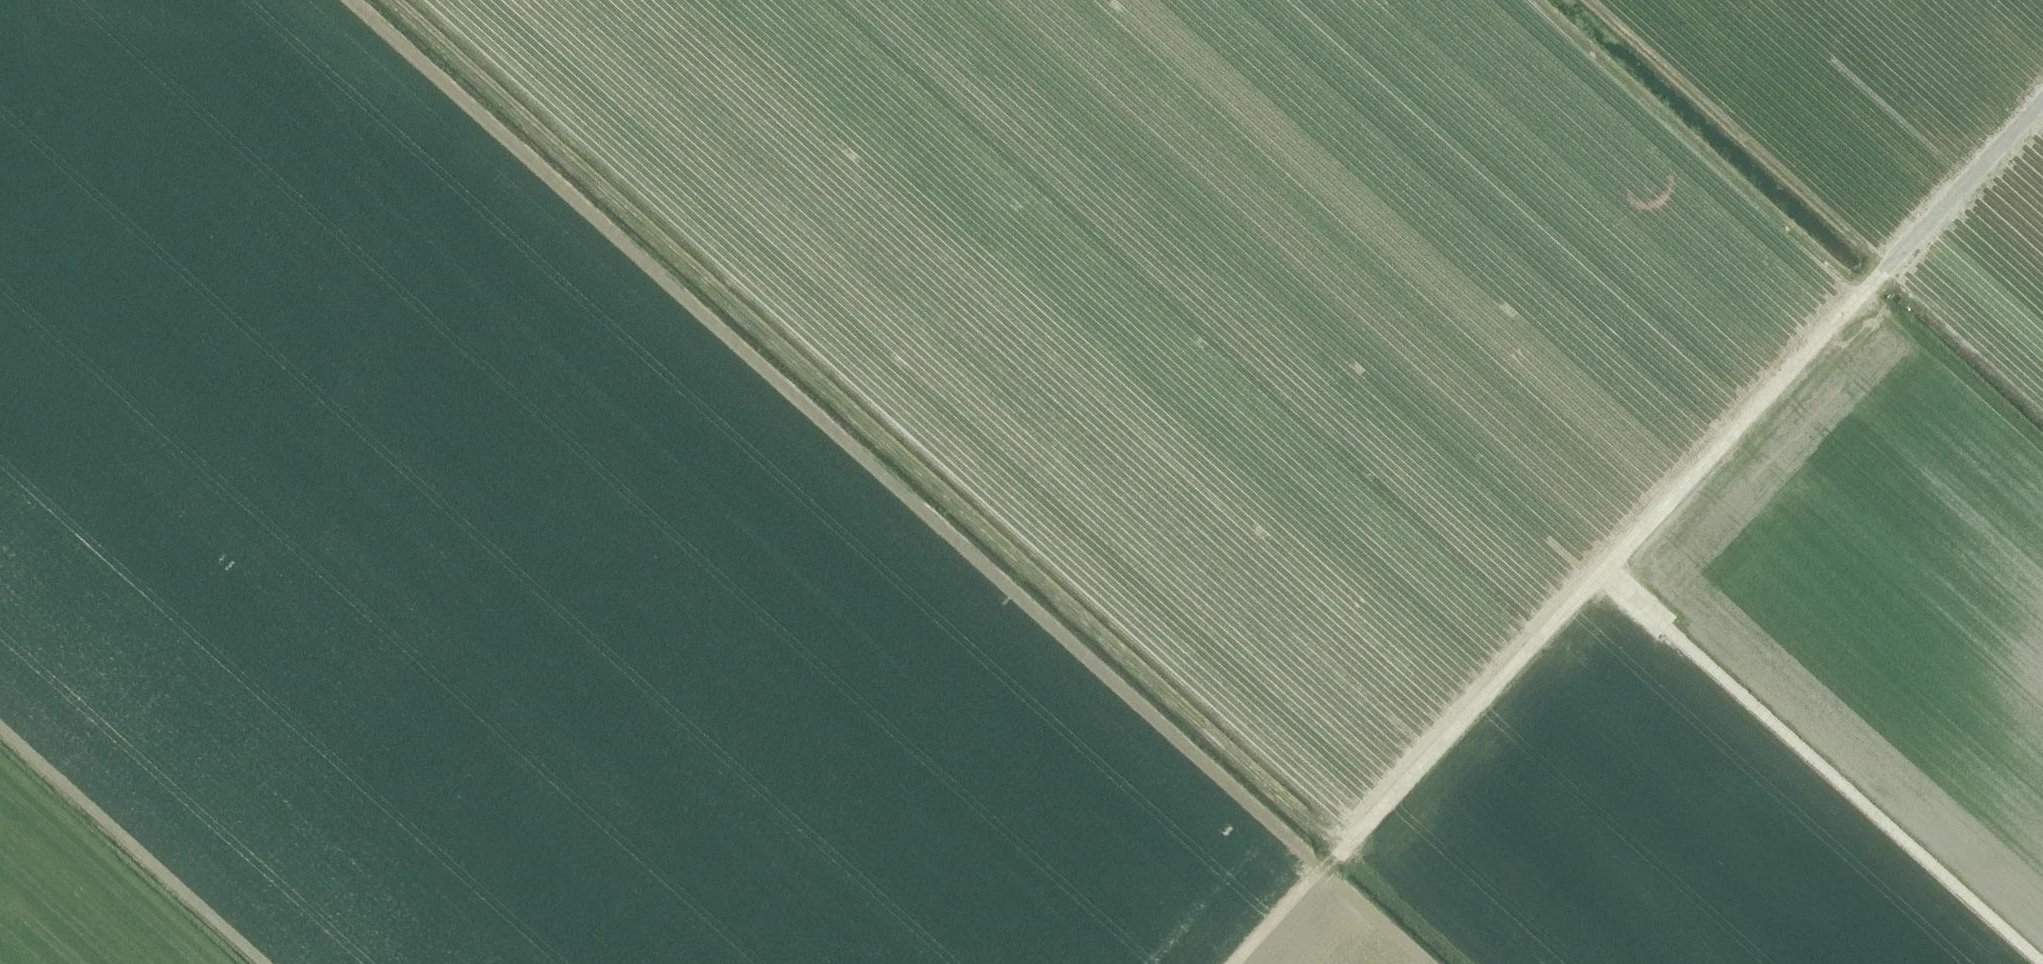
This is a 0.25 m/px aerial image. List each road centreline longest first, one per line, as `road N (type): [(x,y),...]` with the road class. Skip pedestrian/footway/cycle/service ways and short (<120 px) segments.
road 1 (track): [(1303,896),(2042,108)]
road 2 (track): [(1608,572),(2039,963)]

